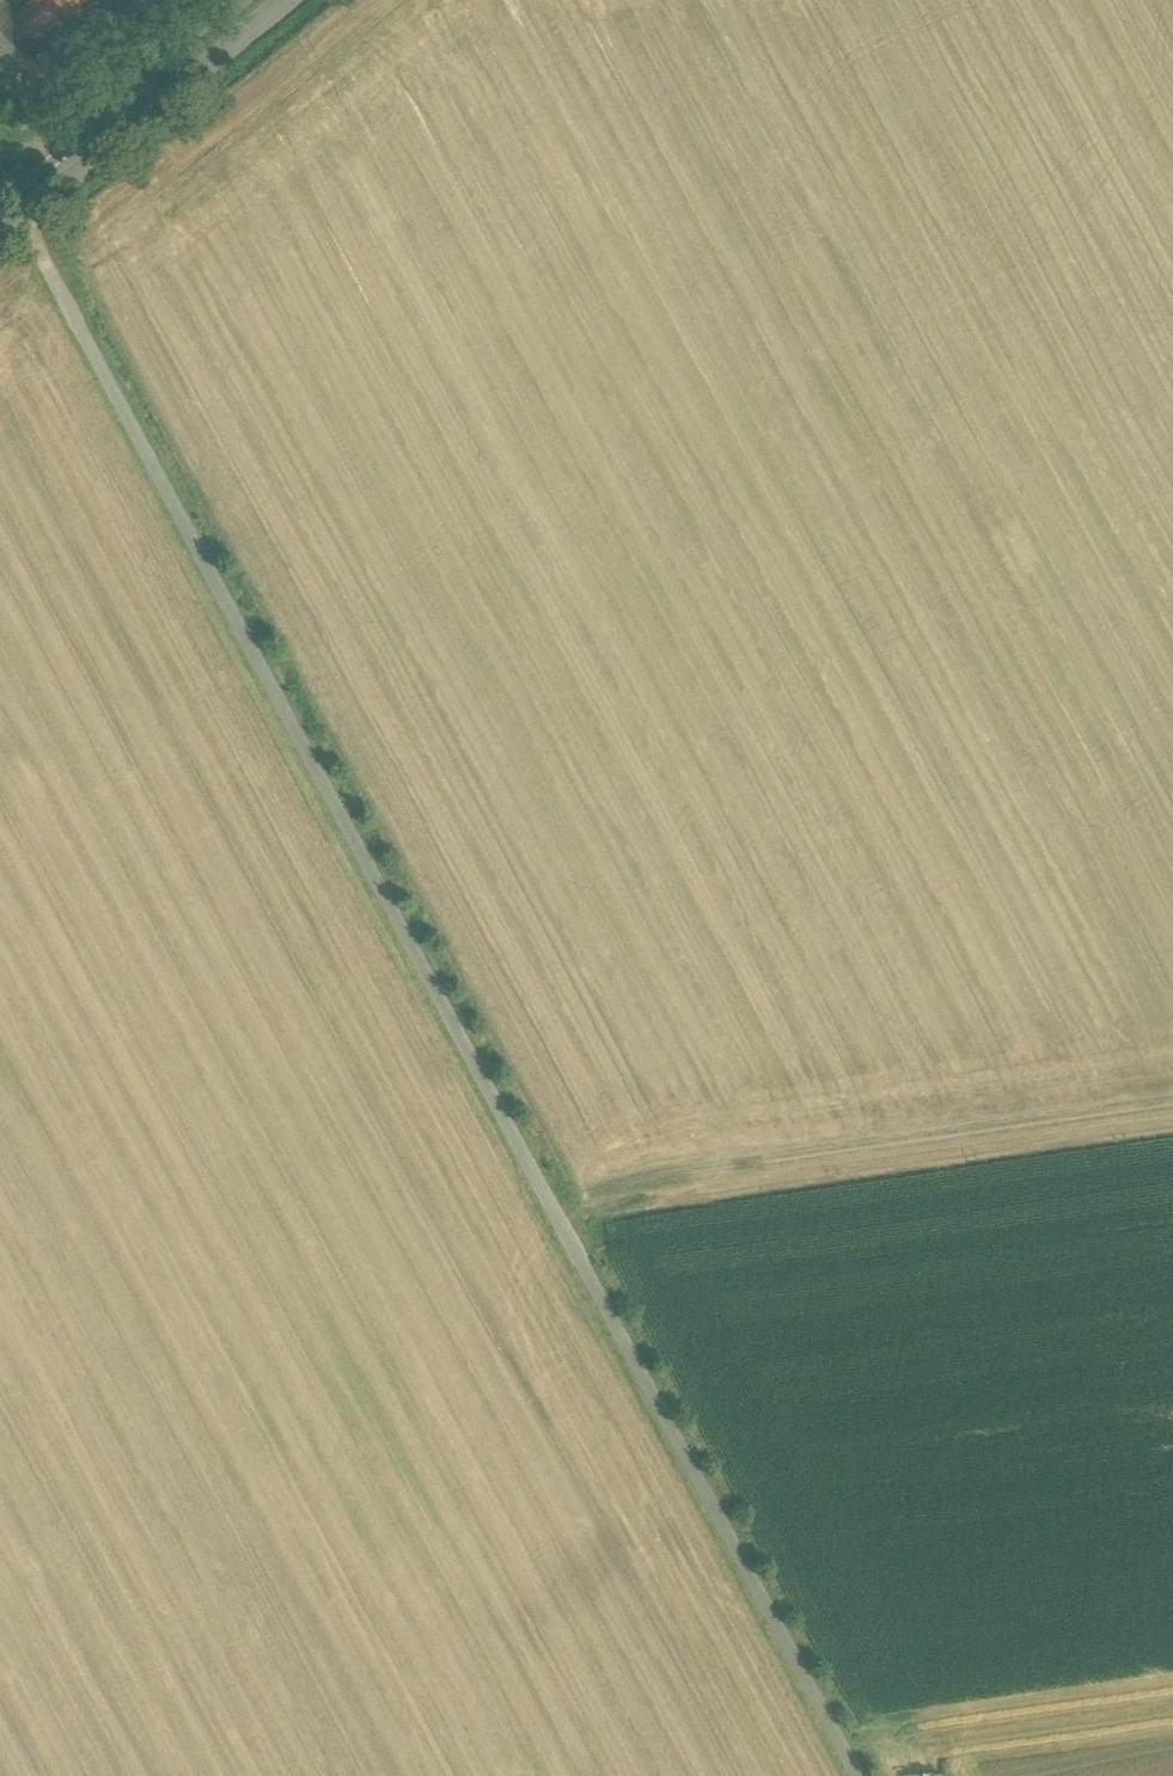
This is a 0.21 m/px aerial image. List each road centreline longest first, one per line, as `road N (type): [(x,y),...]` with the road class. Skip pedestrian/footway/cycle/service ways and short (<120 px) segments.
road 1 (unclassified): [(22,221),(858,1775)]
road 2 (tertiary): [(22,221),(288,0)]

